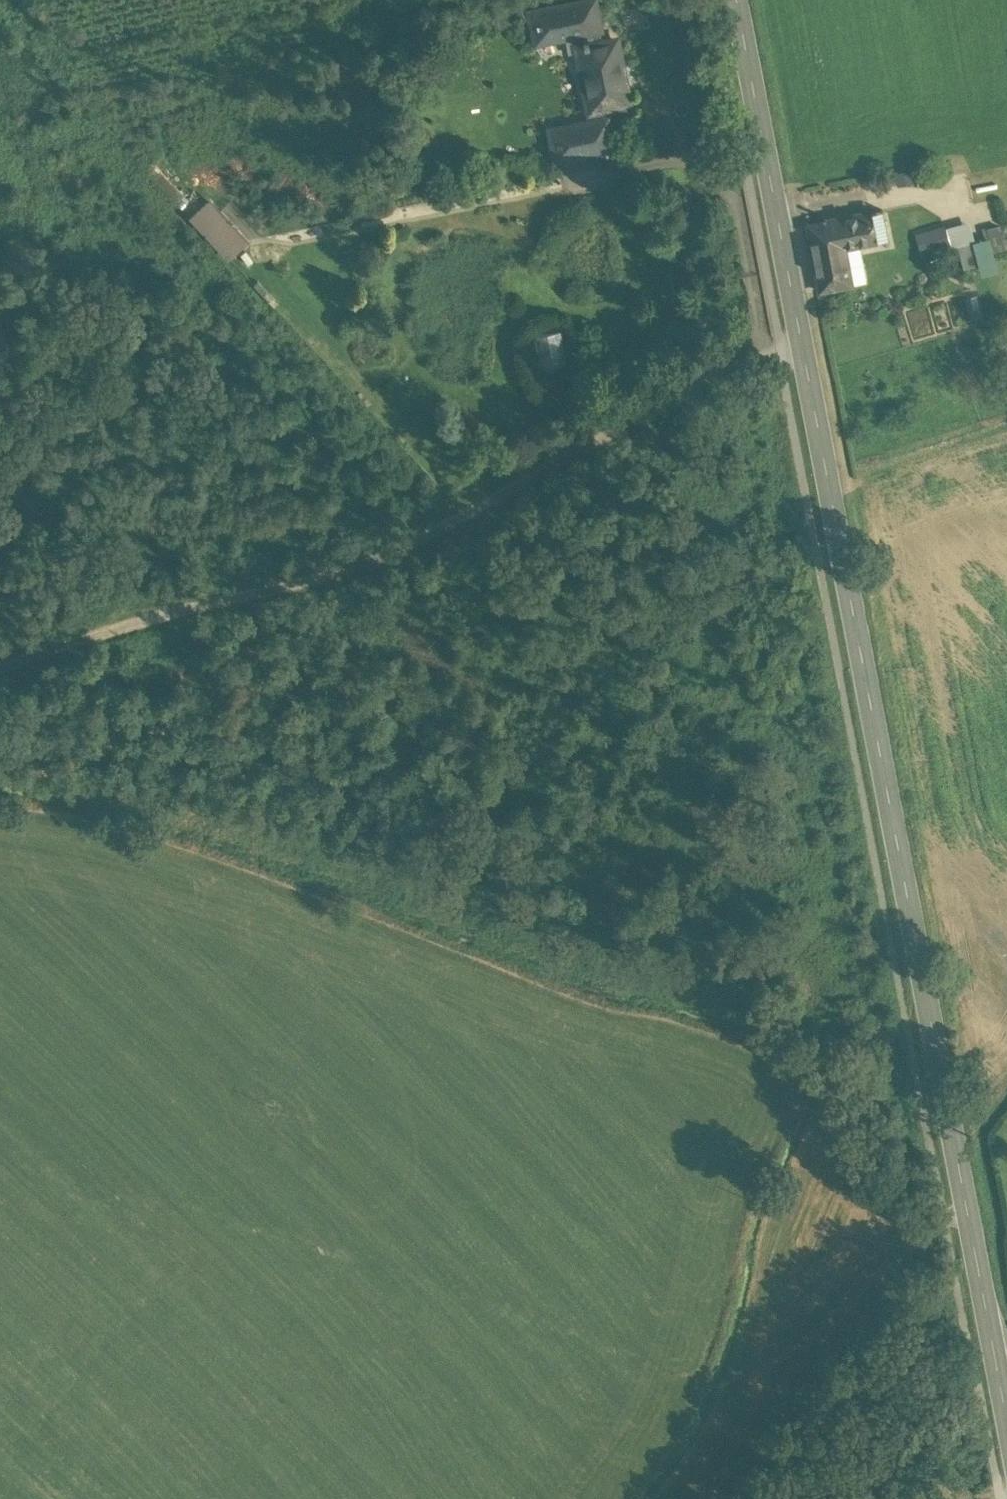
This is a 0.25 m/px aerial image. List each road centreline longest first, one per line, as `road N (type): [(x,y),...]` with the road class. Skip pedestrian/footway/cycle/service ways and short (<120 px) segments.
road 1 (secondary): [(1006,1414),(739,0)]
road 2 (track): [(0,688),(386,553),(802,332)]

